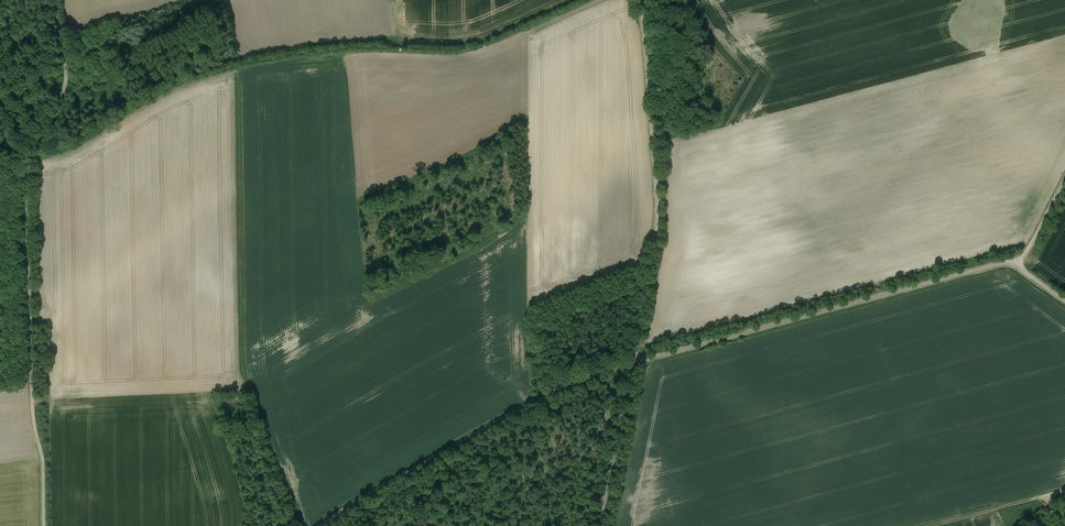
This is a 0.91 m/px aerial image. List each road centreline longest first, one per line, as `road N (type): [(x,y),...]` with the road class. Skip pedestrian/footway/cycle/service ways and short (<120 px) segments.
road 1 (unclassified): [(51,0),(67,85),(30,169),(34,406),(45,525)]
road 2 (unclassified): [(639,359),(1020,263)]
road 3 (unclassified): [(640,0),(659,212),(639,359)]
road 4 (unclassified): [(326,525),(551,389),(639,359)]
road 5 (unclassified): [(603,525),(639,359)]

